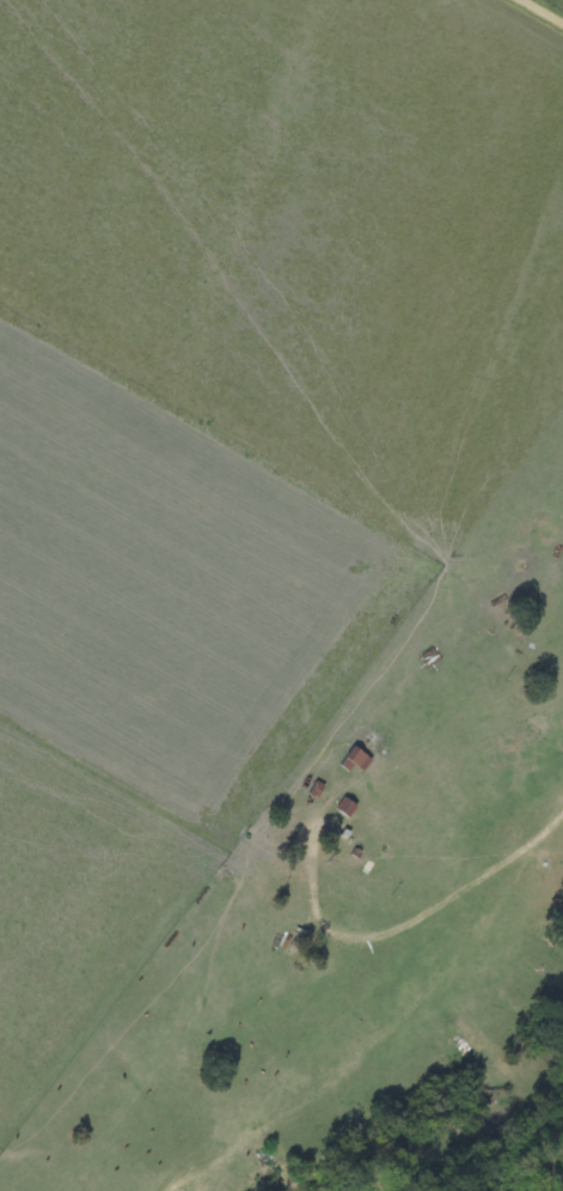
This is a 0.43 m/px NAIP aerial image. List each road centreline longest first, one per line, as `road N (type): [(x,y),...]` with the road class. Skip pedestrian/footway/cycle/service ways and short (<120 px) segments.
road 1 (residential): [(562,779),(388,922),(312,922),(299,906),(300,841)]

